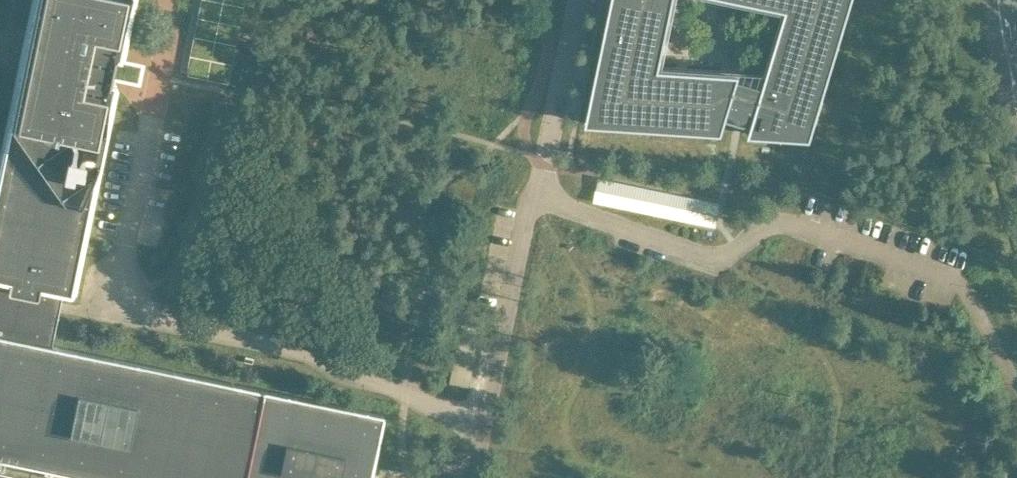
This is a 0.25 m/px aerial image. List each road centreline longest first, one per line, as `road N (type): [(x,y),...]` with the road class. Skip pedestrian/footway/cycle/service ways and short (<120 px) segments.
road 1 (unclassified): [(172,0),(118,282),(262,309),(359,346),(409,395),(485,415)]
road 2 (unclassified): [(528,192),(718,259),(780,224),(943,274),(1016,396)]
road 3 (secondary): [(992,0),(1016,145)]

